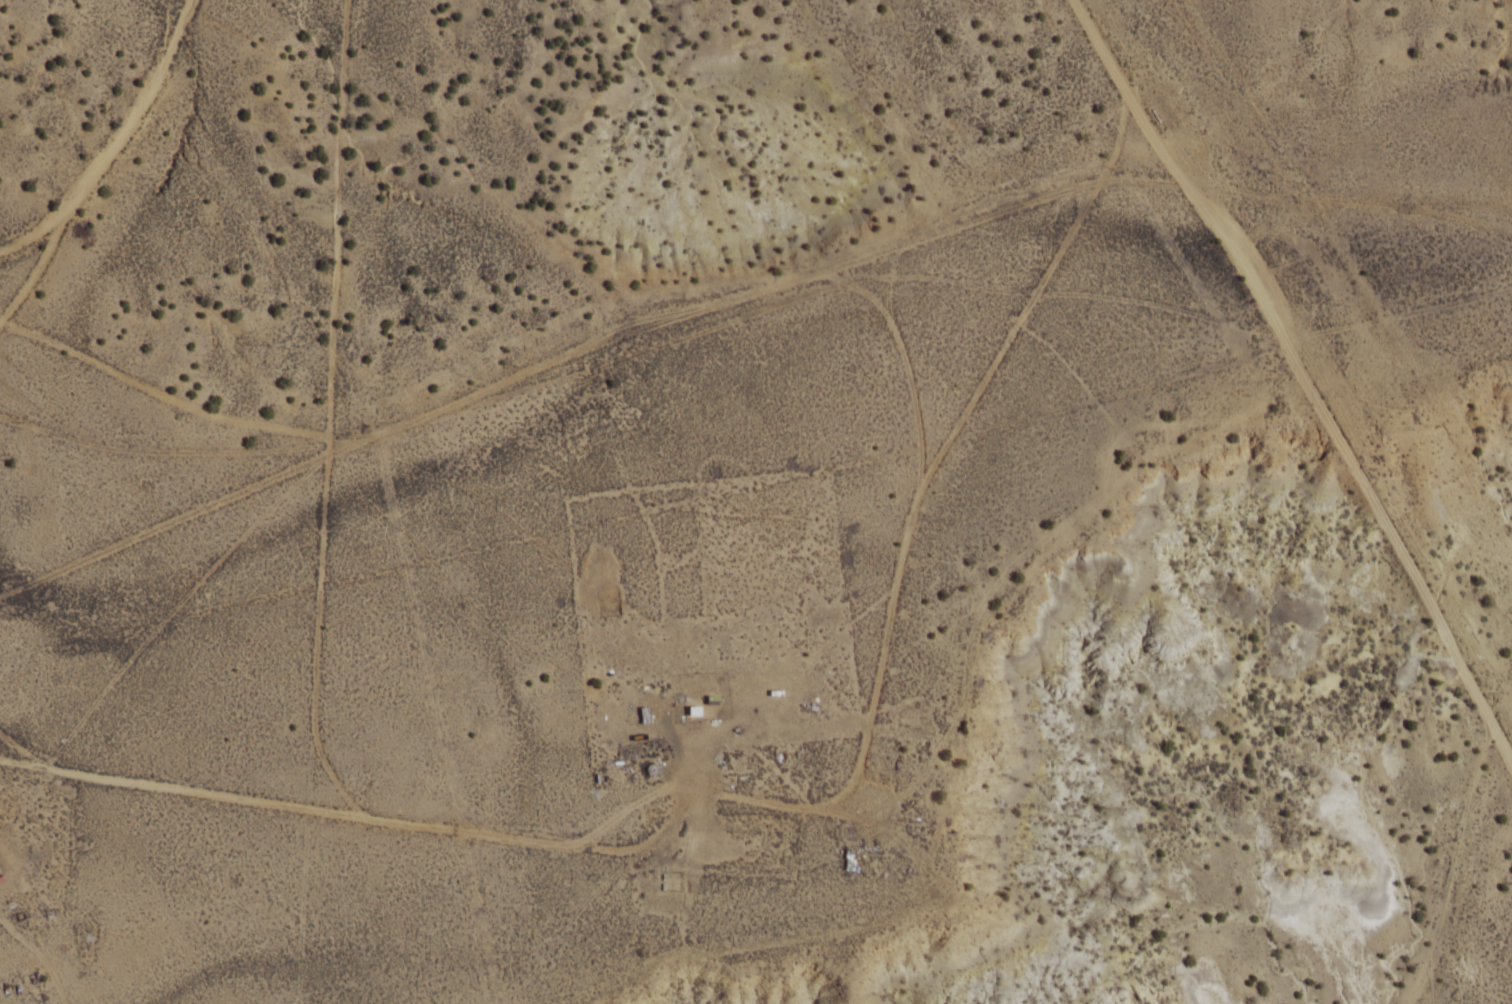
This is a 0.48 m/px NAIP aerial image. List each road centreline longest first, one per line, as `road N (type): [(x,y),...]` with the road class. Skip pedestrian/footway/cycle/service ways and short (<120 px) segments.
road 1 (track): [(0,598),(678,319),(1091,186),(1354,202),(1511,247)]
road 2 (residential): [(1511,765),(1307,386),(1071,0)]
road 3 (track): [(191,0),(163,72),(77,190),(0,324)]

